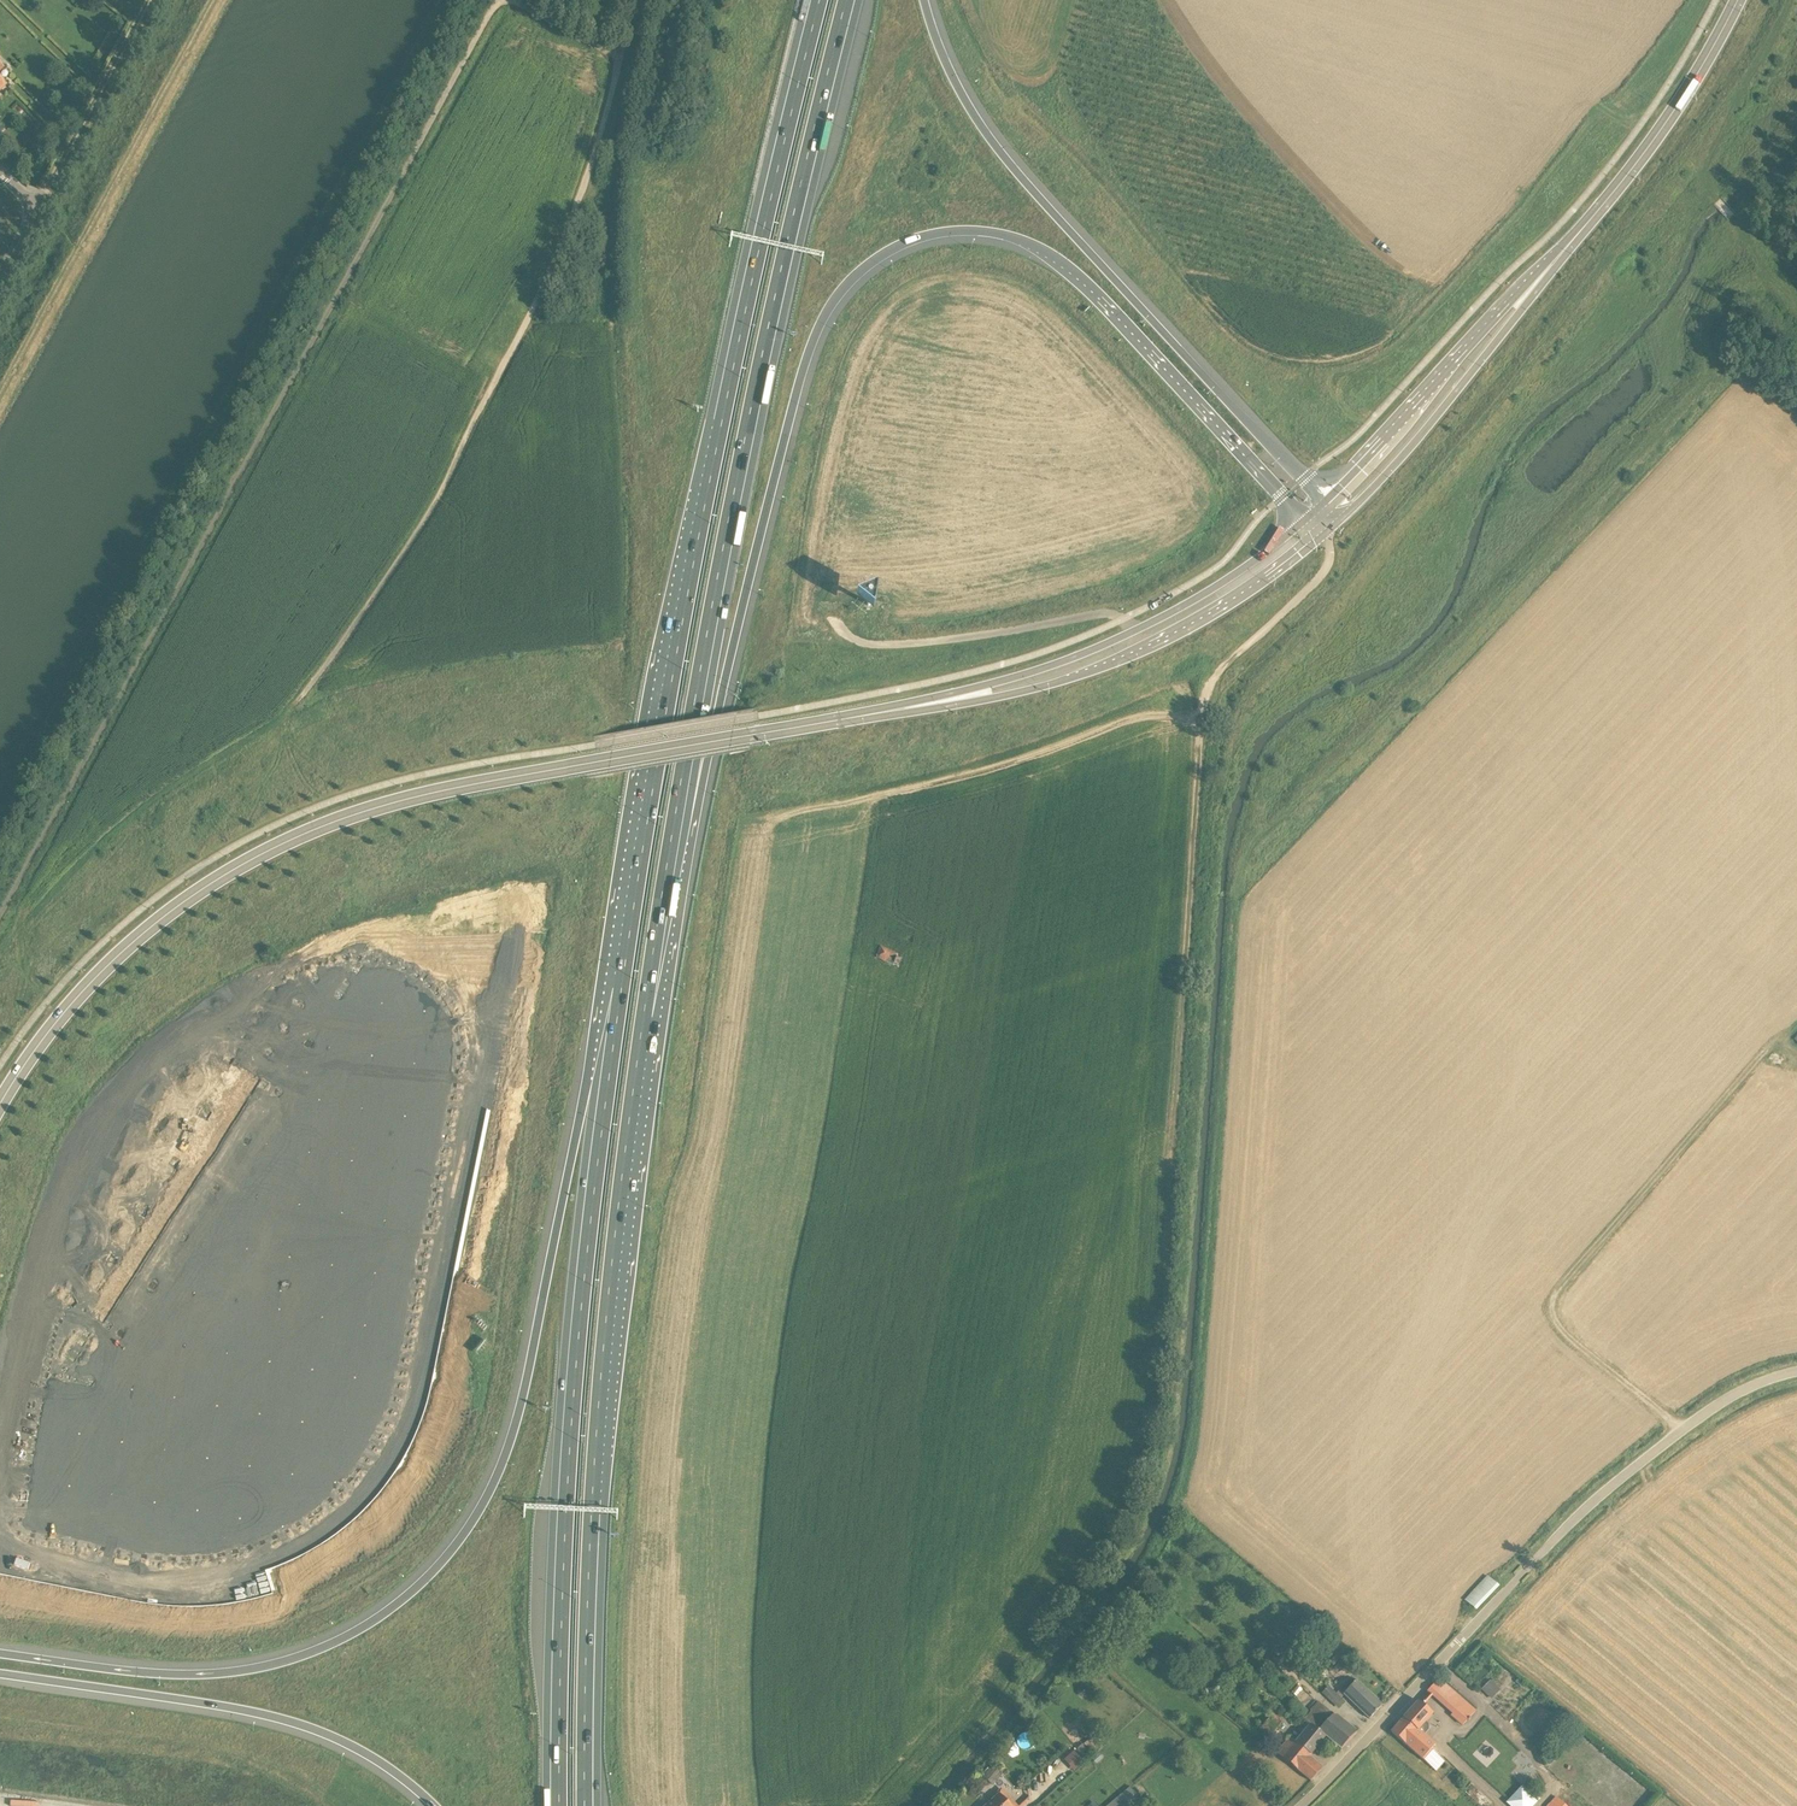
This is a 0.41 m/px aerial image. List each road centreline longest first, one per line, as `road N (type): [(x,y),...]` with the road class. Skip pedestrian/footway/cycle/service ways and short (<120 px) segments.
road 1 (motorway): [(675,842),(710,746),(811,345),(846,286),(894,249),(936,233),(986,232),(1023,240),(1069,266),(1307,518)]
road 2 (motorway): [(816,0),(703,492),(604,1081)]
road 3 (primary): [(962,697),(473,784),(305,833),(222,878),(121,954),(61,1014),(0,1102)]
road 4 (unclassified): [(502,0),(0,918)]
road 5 (motorway): [(604,1081),(575,1141),(505,1455),(463,1535),(412,1592),(340,1639),(255,1669),(168,1674),(0,1653)]
road 6 (motorway): [(590,1805),(591,1626),(610,1328),(675,842)]
road 7 (motorway): [(675,842),(743,469),(850,0)]
road 8 (motorway): [(604,1081),(563,1486),(556,1805)]
road 9 (unclassified): [(617,54),(587,169),(518,338),(433,504),(301,699)]
road 10 (motorway): [(1321,505),(994,145),(943,58),(923,0)]
road 11 (track): [(1681,1430),(1555,1322),(1554,1295),(1766,1046),(1776,1040),(1796,1052)]
road 12 (motorway): [(0,1673),(293,1722),(392,1769),(435,1805)]
road 13 (unclassified): [(1457,1644),(1609,1483),(1733,1392),(1796,1369)]
road 14 (primary): [(962,697),(1079,676),(1146,650),(1217,612),(1325,533)]
road 15 (primary): [(1307,518),(1244,568),(1132,632),(962,697)]
road 16 (primary): [(1738,0),(1688,90),(1539,280)]
road 17 (primary): [(1325,533),(1420,436),(1539,280)]
road 18 (primary): [(1539,280),(1321,505)]
road 19 (track): [(837,619),(855,642),(912,644),(1115,611)]
road 20 (track): [(1197,721),(1209,678),(1330,563),(1325,533)]
road 21 (track): [(30,210),(145,0)]
road 22 (residential): [(1295,1805),(1457,1644)]
road 23 (unclassified): [(617,54),(506,0)]

